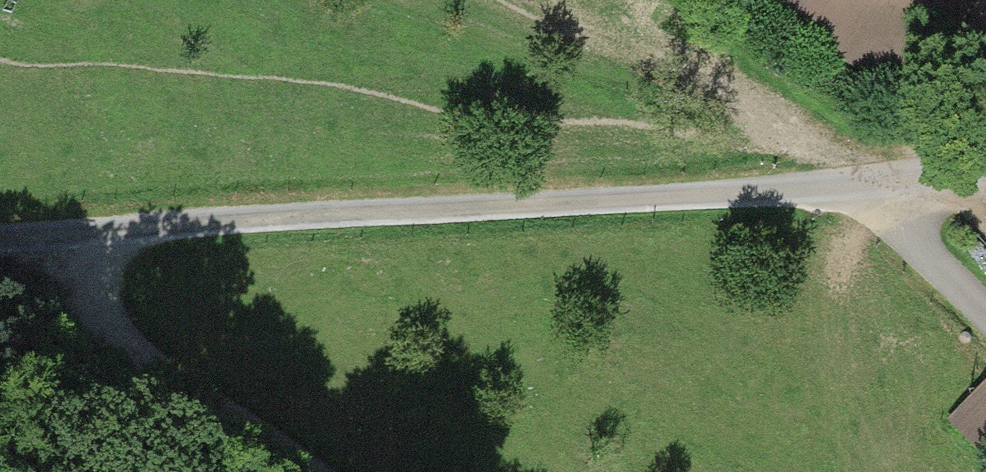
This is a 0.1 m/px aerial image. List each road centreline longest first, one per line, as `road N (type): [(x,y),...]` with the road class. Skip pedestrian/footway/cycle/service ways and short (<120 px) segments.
road 1 (track): [(0,249),(185,222),(859,195),(985,171)]
road 2 (track): [(273,471),(107,344),(53,241)]
road 3 (track): [(859,195),(667,0)]

